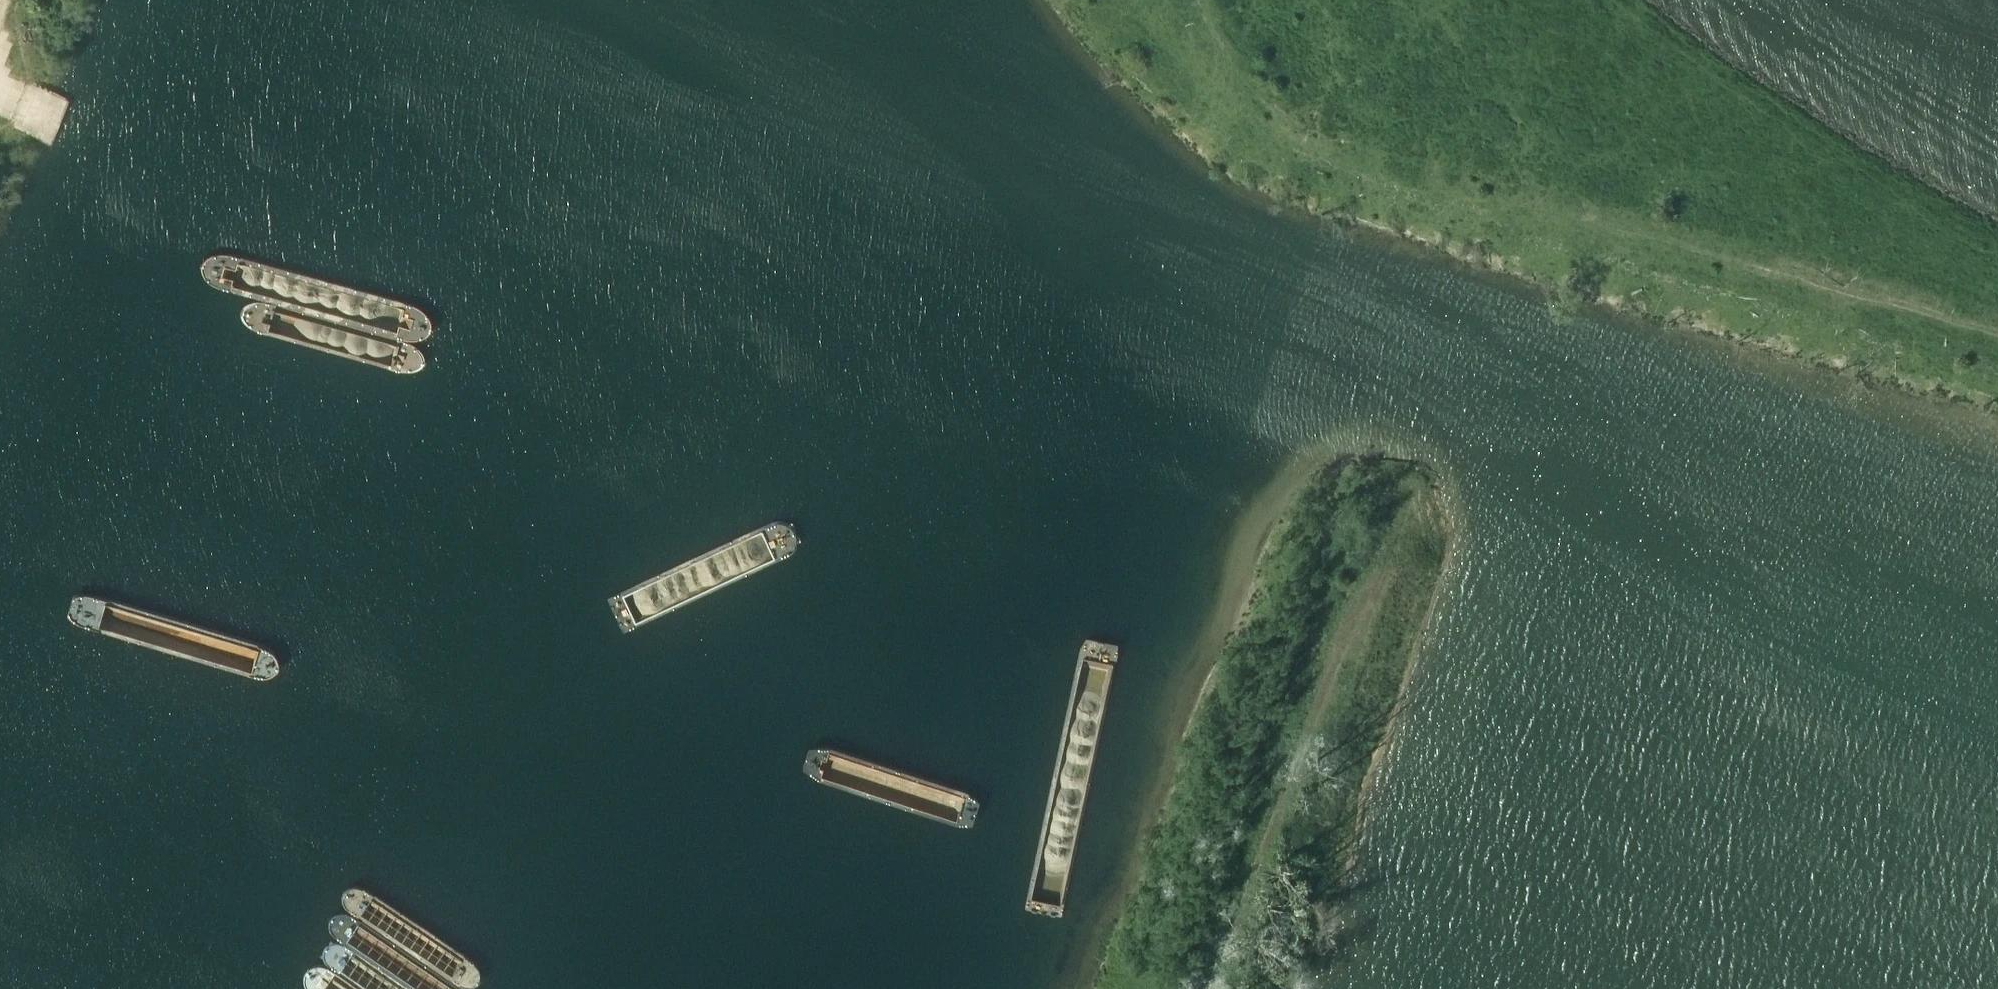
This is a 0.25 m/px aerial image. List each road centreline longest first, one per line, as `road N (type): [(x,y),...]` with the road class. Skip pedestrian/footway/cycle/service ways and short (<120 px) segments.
road 1 (track): [(1227,988),(1350,634),(1404,583),(1452,601)]
road 2 (track): [(1189,0),(1265,123),(1358,180),(1464,213)]

